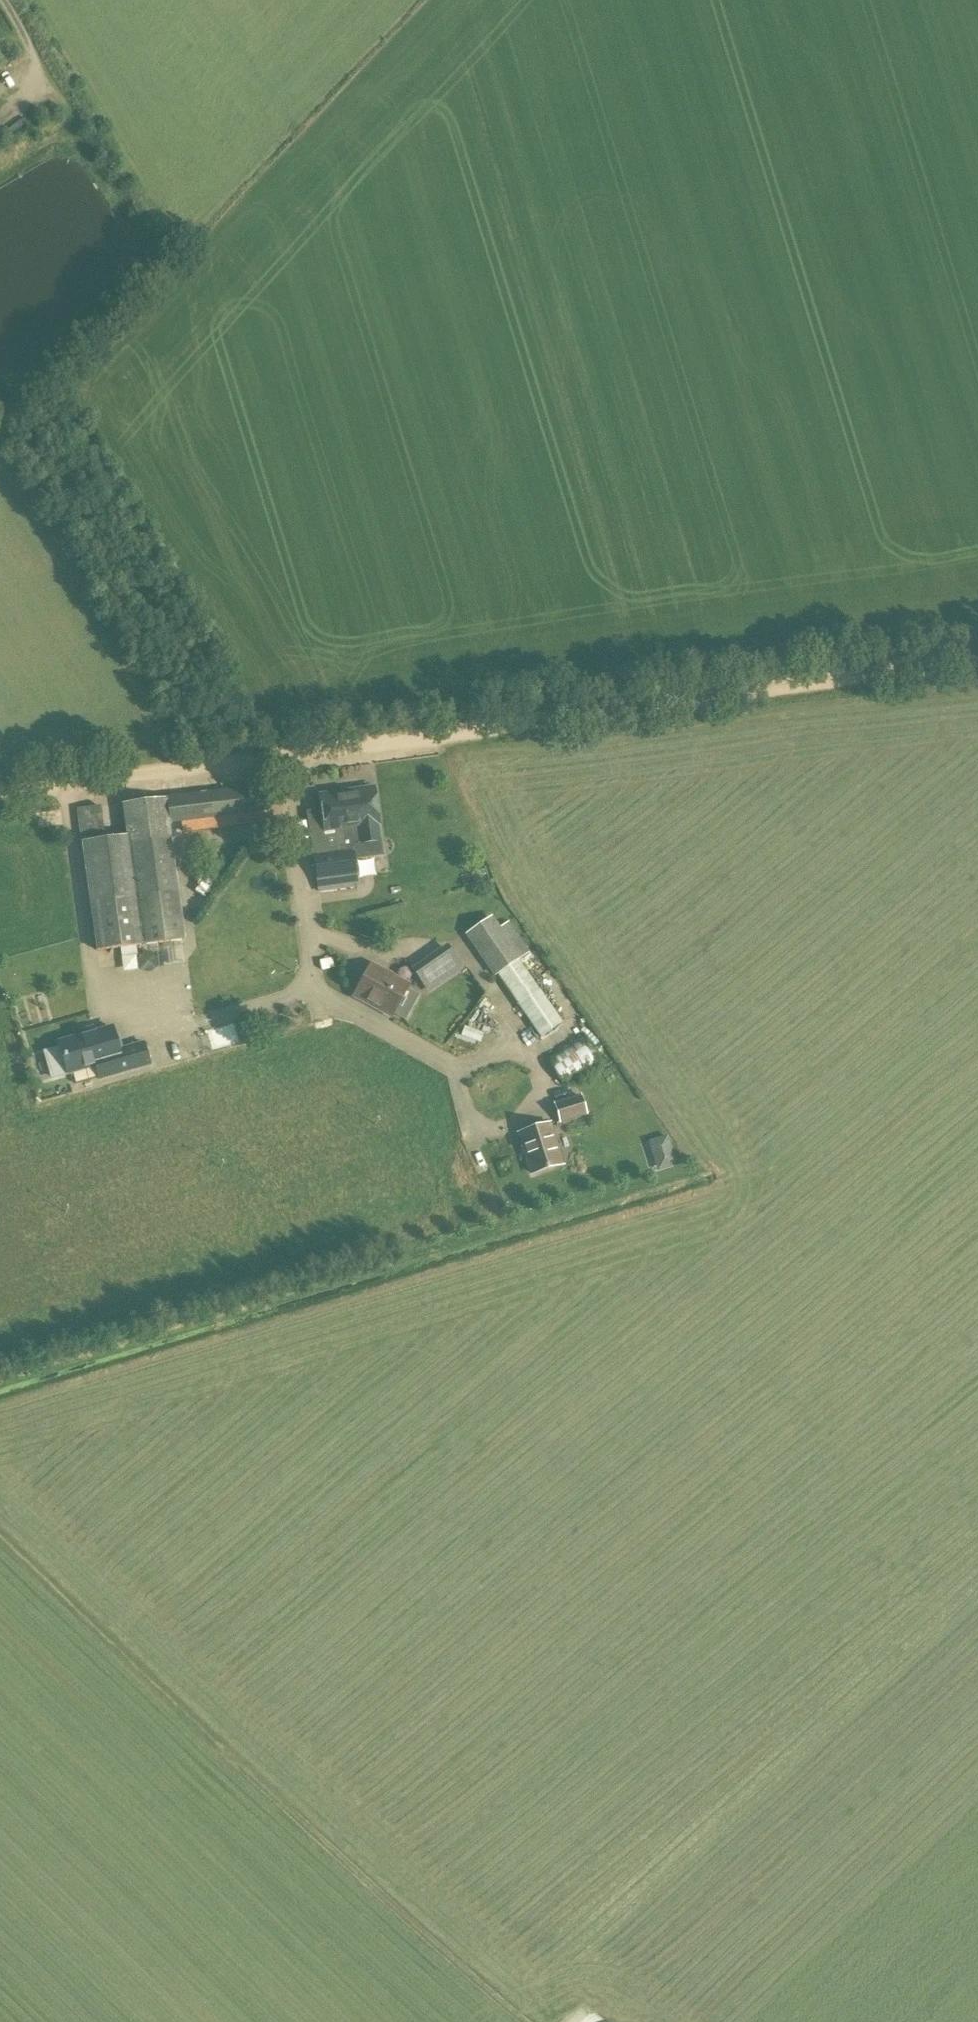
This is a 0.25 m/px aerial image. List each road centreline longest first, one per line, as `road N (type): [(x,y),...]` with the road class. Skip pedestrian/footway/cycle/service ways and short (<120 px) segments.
road 1 (track): [(0,794),(977,666)]

